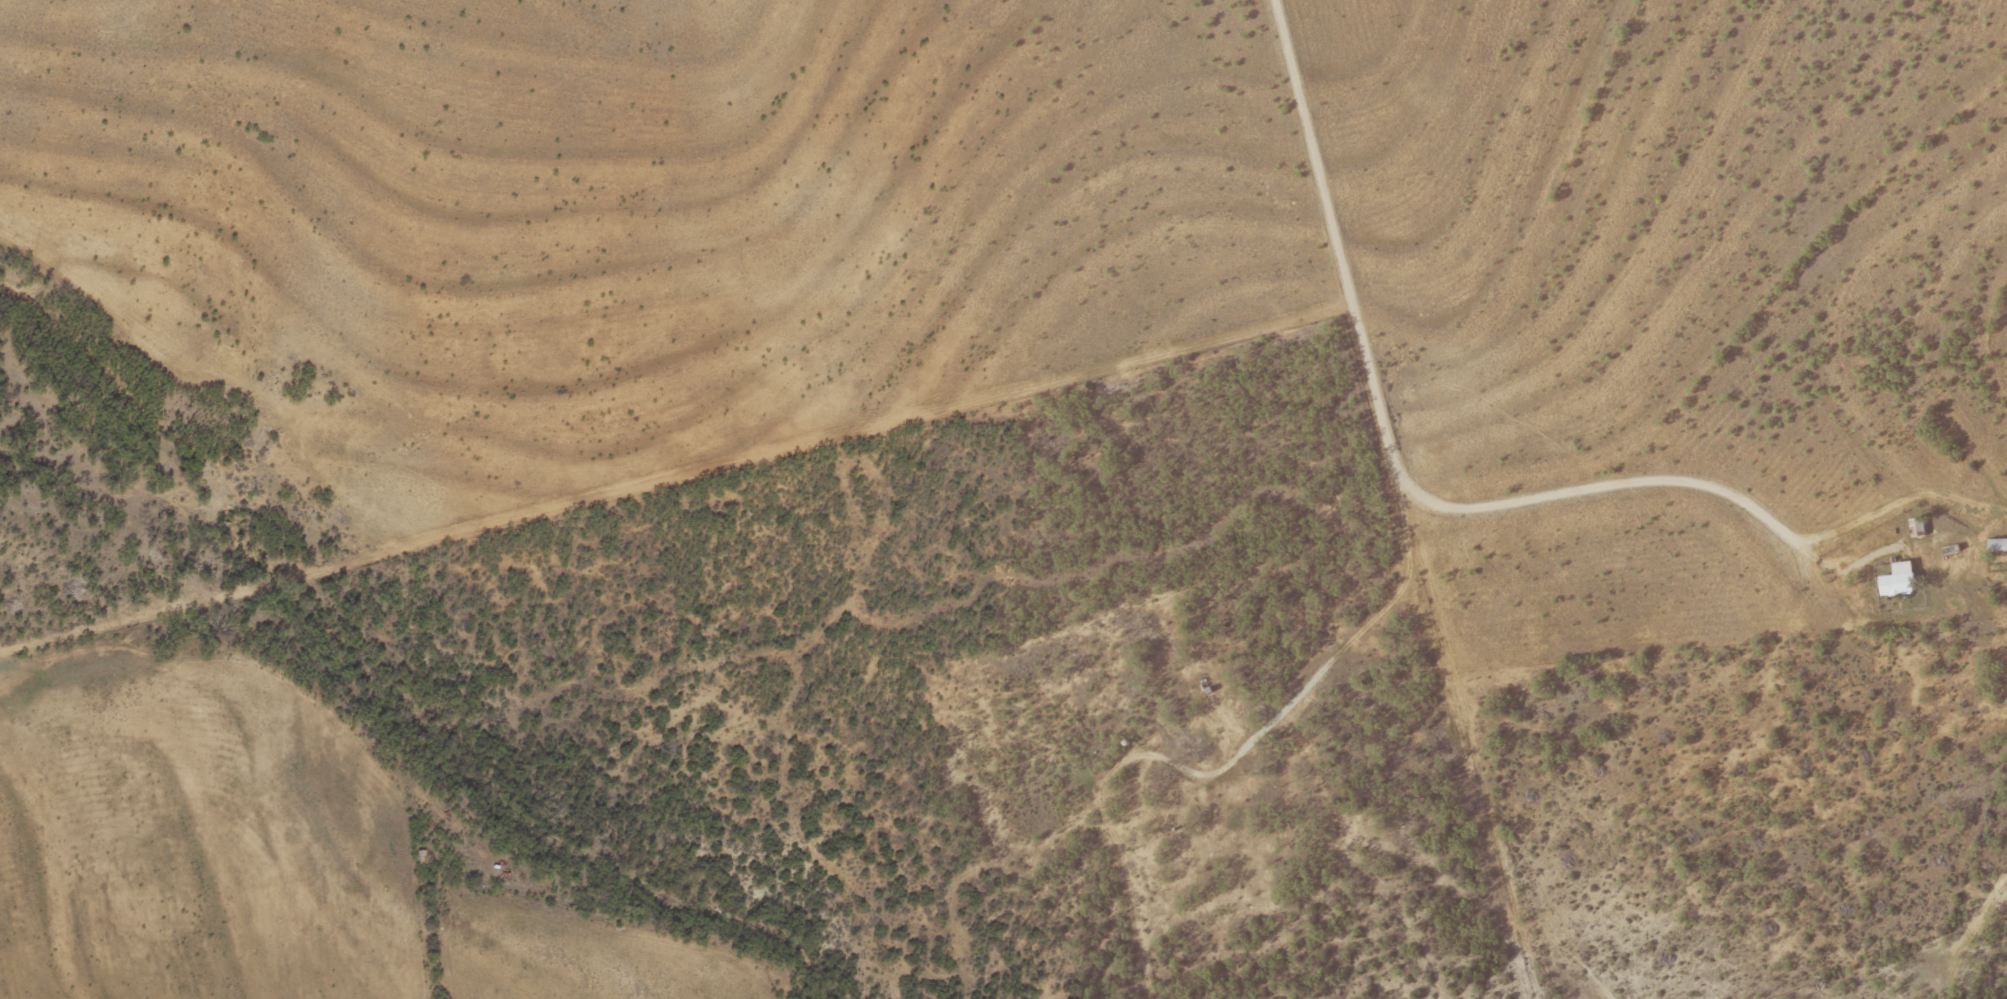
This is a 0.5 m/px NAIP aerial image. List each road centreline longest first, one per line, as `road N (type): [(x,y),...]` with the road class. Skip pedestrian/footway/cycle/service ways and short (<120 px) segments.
road 1 (residential): [(1279,0),(1397,459),(1419,502),(1466,507),(1604,482),(1704,479),(1749,500),(1864,614)]

